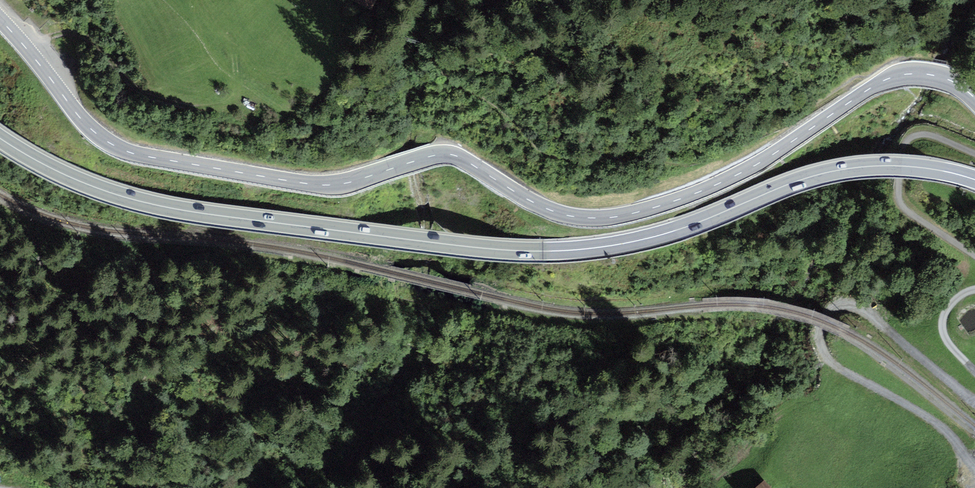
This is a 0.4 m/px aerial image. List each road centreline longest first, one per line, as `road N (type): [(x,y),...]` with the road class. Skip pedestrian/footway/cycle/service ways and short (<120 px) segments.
road 1 (tertiary): [(974,97),(946,78),(890,77),(767,160),(657,207),(591,219),(535,204),(448,154),(320,185),(138,155),(92,131),(0,19)]
road 2 (primary): [(0,138),(69,177),(135,200),(520,252),(656,237),(843,170),(927,169),(974,180)]
road 3 (track): [(29,51),(52,35),(78,33),(147,95),(213,109),(233,100),(234,47)]
road 4 (track): [(974,154),(916,137),(899,183),(907,212),(974,256)]

